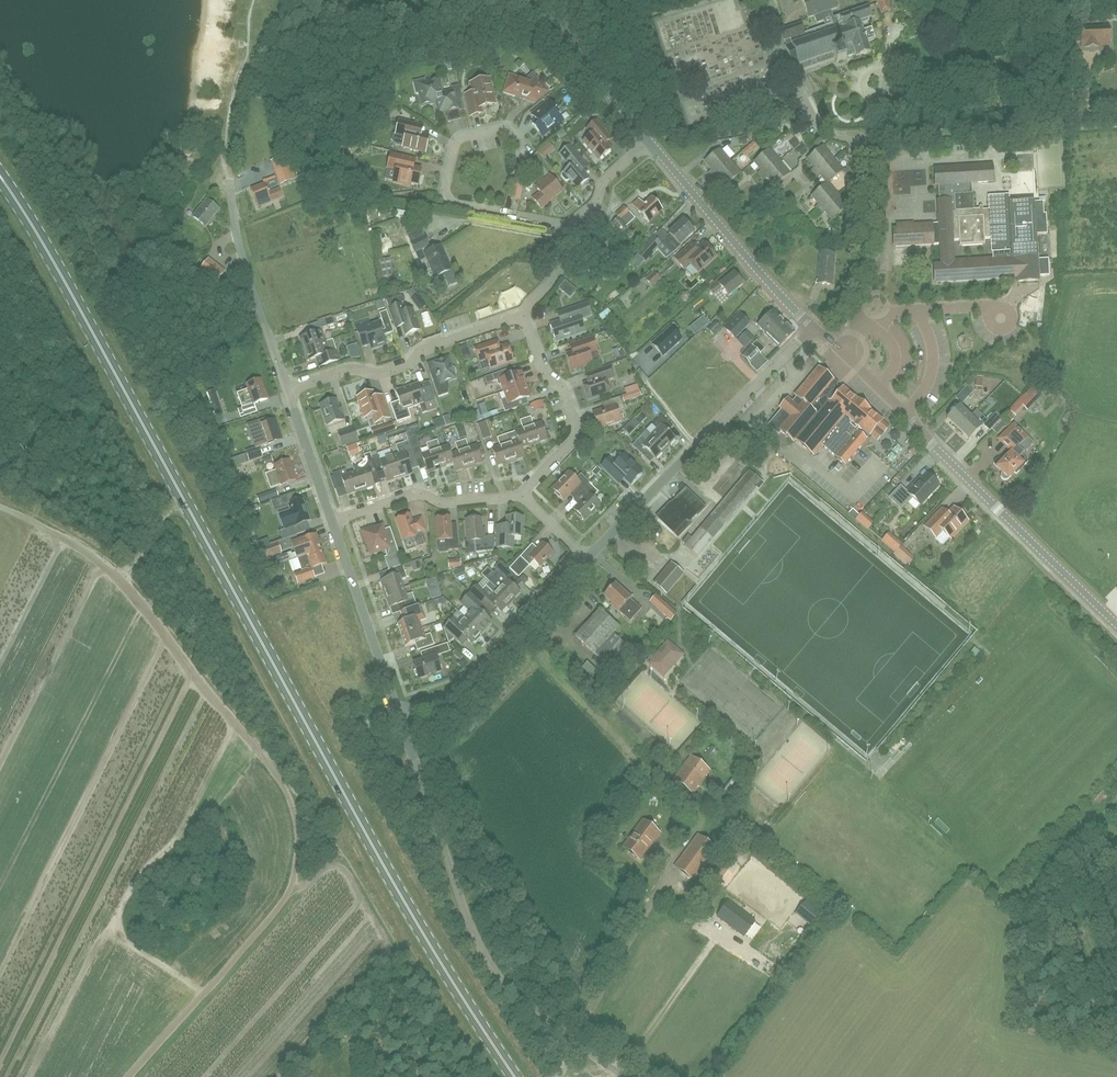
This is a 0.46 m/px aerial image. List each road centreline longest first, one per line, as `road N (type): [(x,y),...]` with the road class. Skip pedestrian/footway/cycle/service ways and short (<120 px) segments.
road 1 (primary): [(516,1076),(414,919),(0,174)]
road 2 (track): [(0,506),(117,574),(295,808),(291,888),(129,1076)]
road 3 (tertiary): [(1116,625),(841,350)]
road 4 (unclassified): [(576,1045),(535,1016),(472,932),(397,711)]
road 5 (unclassified): [(587,558),(815,328)]
road 6 (unclassified): [(570,224),(455,204),(449,192),(458,143),(498,127),(513,129),(527,146)]
road 7 (unclassified): [(289,392),(348,371),(385,373),(425,349),(524,313)]
road 8 (unclassified): [(397,711),(469,685),(587,558)]
road 9 (unclassified): [(1116,114),(1067,117),(1043,127),(869,138)]
road 10 (tertiary): [(815,328),(649,143)]
road 11 (unclassified): [(289,392),(248,275),(229,181)]
road 12 (unclassified): [(519,496),(577,433),(566,391),(546,373),(524,313)]
road 13 (unclassified): [(841,350),(852,337),(869,138)]
road 14 (unclassified): [(397,711),(334,518)]
road 15 (unclassified): [(334,518),(421,492),(441,502),(519,496)]
road 16 (unclassified): [(869,138),(839,138),(820,127),(782,54),(769,0)]
road 17 (tertiary): [(649,143),(544,11)]
road 18 (unclassified): [(334,518),(289,392)]

